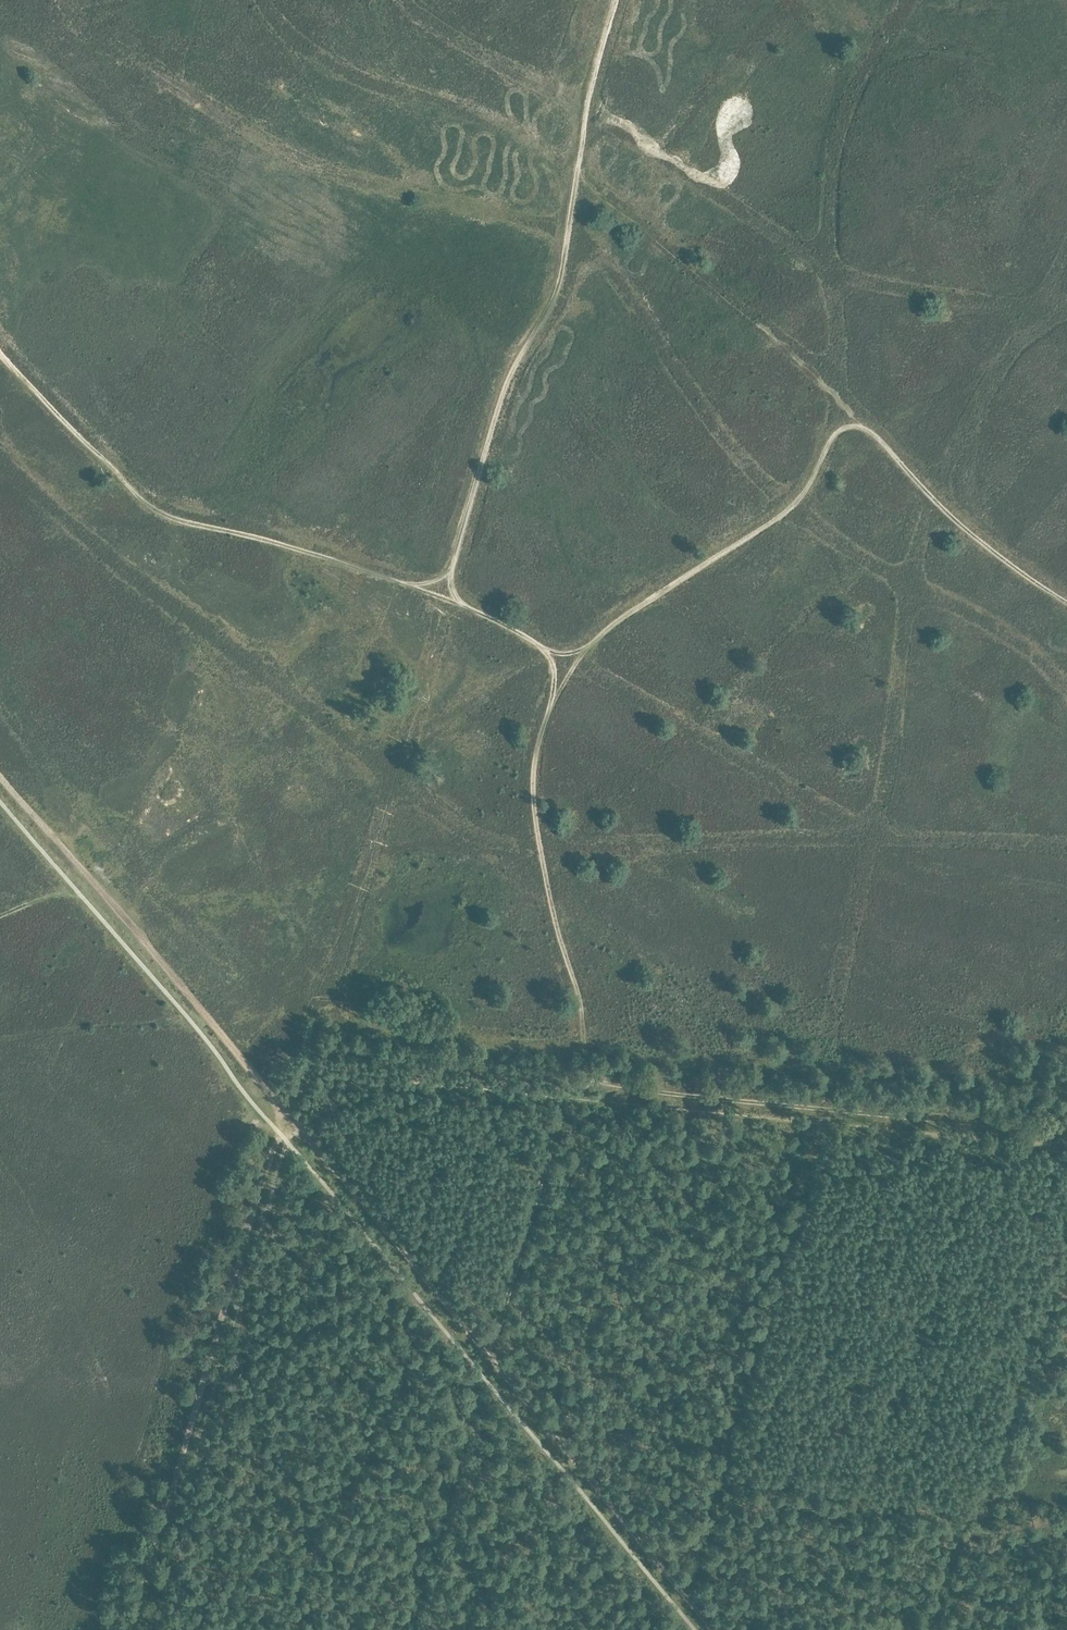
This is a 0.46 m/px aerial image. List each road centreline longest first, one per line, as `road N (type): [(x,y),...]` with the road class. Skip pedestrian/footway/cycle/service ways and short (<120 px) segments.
road 1 (track): [(1066,1133),(586,1086),(582,1014),(547,886),(533,791),(553,703)]
road 2 (track): [(1066,603),(975,538),(875,436),(846,428),(788,510),(594,642),(553,703)]
road 3 (track): [(712,1629),(287,1117)]
road 4 (track): [(464,606),(454,598),(452,571),(509,379),(562,277),(586,111),(616,0)]
road 5 (track): [(464,606),(164,514),(0,353)]
road 6 (track): [(131,1629),(287,1117)]
road 7 (track): [(287,1117),(0,777)]
road 8 (track): [(490,1360),(563,1115),(586,1086)]
road 9 (track): [(553,703),(550,653),(464,606)]

